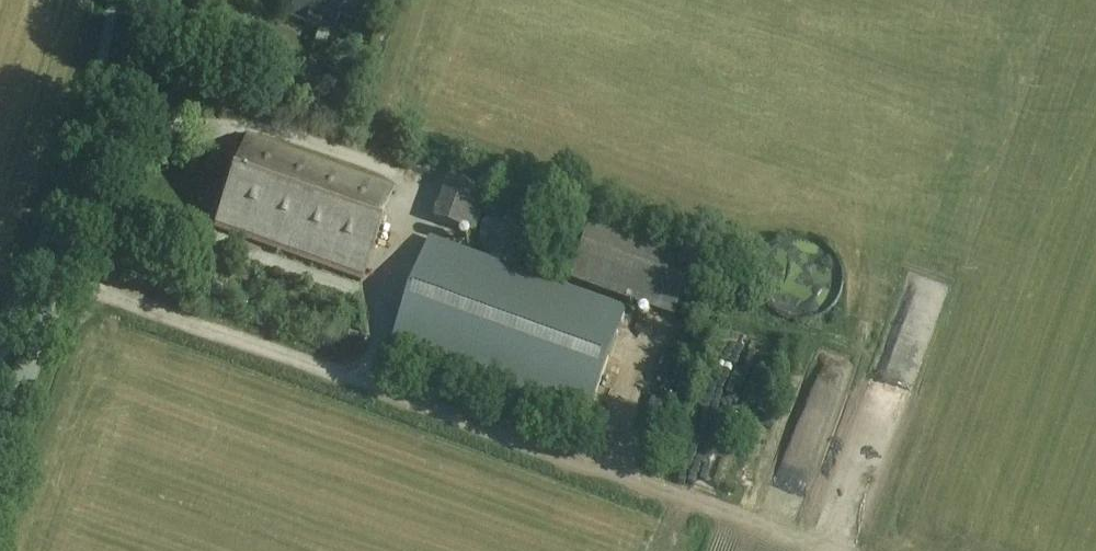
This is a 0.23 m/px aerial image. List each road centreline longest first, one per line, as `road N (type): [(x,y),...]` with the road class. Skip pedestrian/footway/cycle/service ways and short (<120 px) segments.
road 1 (track): [(838,550),(63,270)]
road 2 (tertiary): [(0,444),(130,73),(145,0)]

